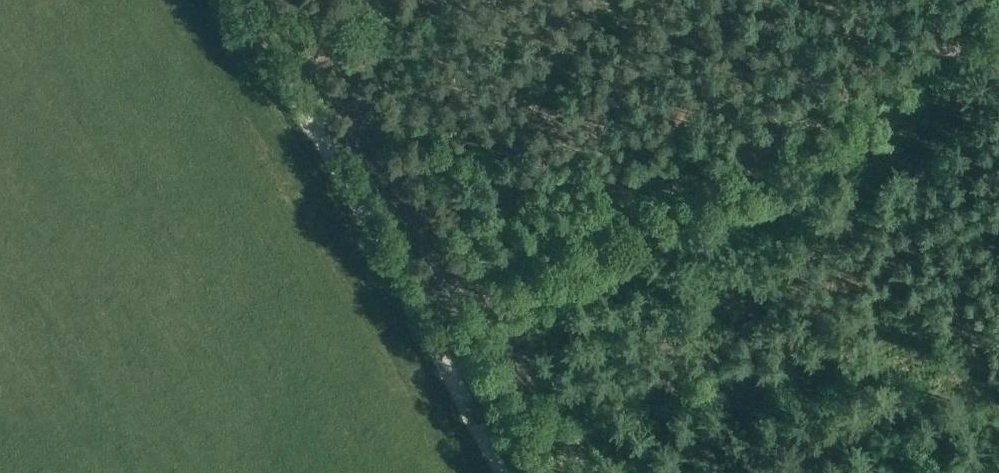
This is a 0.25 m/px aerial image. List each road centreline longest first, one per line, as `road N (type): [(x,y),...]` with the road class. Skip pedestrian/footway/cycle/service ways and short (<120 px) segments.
road 1 (track): [(998,21),(837,111),(419,309)]
road 2 (track): [(498,472),(361,203),(229,0)]

